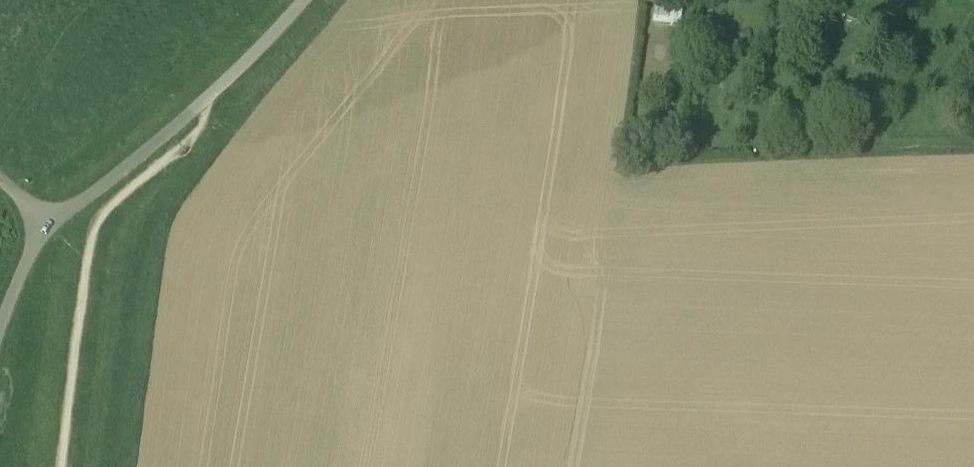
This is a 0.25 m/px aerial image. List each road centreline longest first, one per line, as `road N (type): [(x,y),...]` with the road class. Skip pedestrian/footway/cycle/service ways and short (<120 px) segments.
road 1 (unclassified): [(0,324),(51,222),(206,97),(302,0)]

